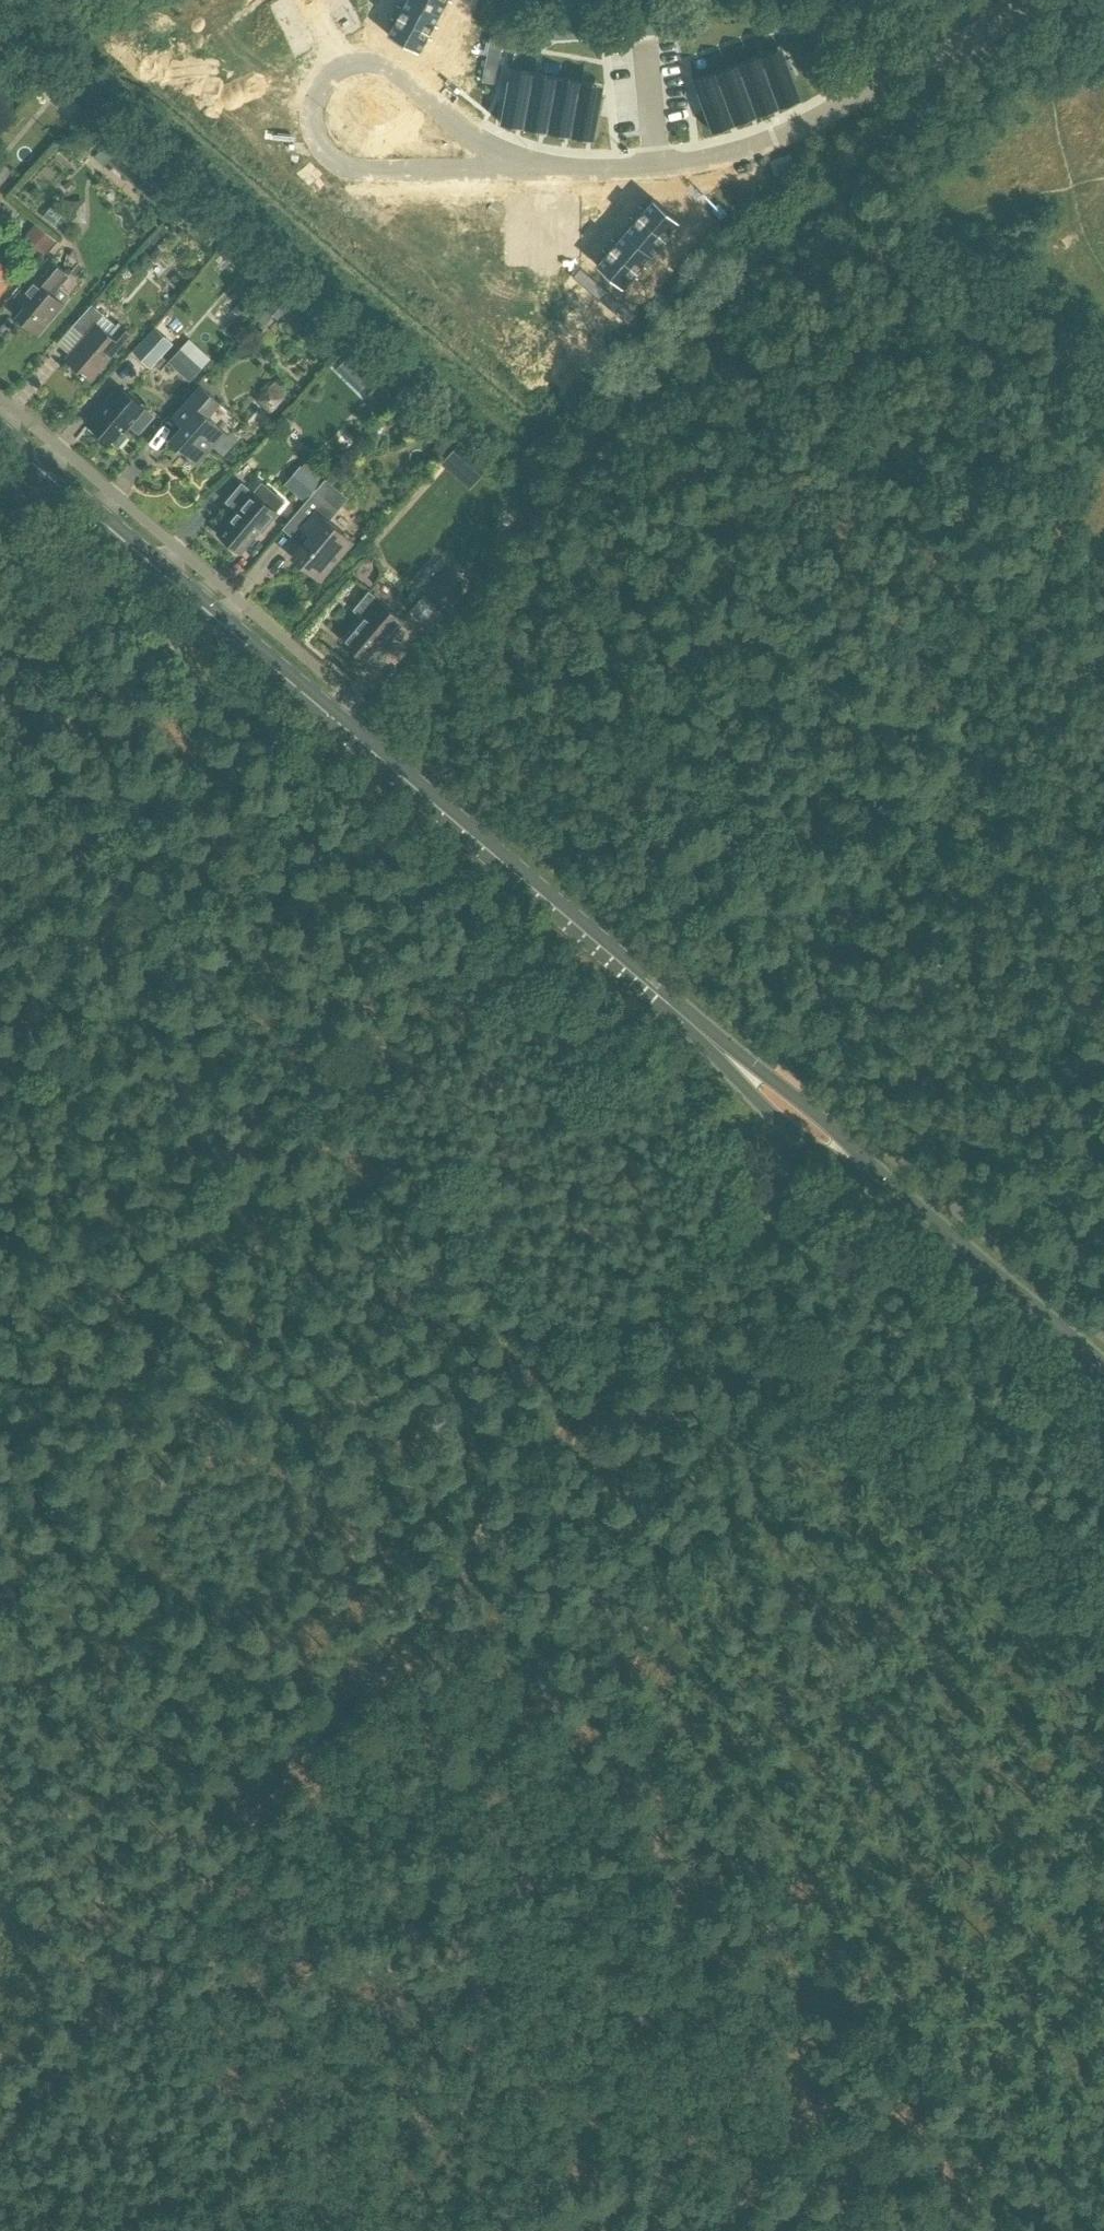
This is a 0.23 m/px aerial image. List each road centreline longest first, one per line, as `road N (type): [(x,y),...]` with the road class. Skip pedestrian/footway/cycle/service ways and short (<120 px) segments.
road 1 (primary): [(733,1059),(0,438)]
road 2 (residential): [(1030,0),(978,43),(781,138),(689,166),(498,164)]
road 3 (residential): [(498,164),(385,66),(358,63),(328,74),(315,97),(314,126),(322,148),(344,167),(440,170)]
road 4 (primary): [(1103,1372),(858,1165)]
road 5 (primary): [(733,1059),(753,1095),(793,1132),(858,1165)]
road 6 (primary): [(858,1165),(812,1110),(733,1059)]

